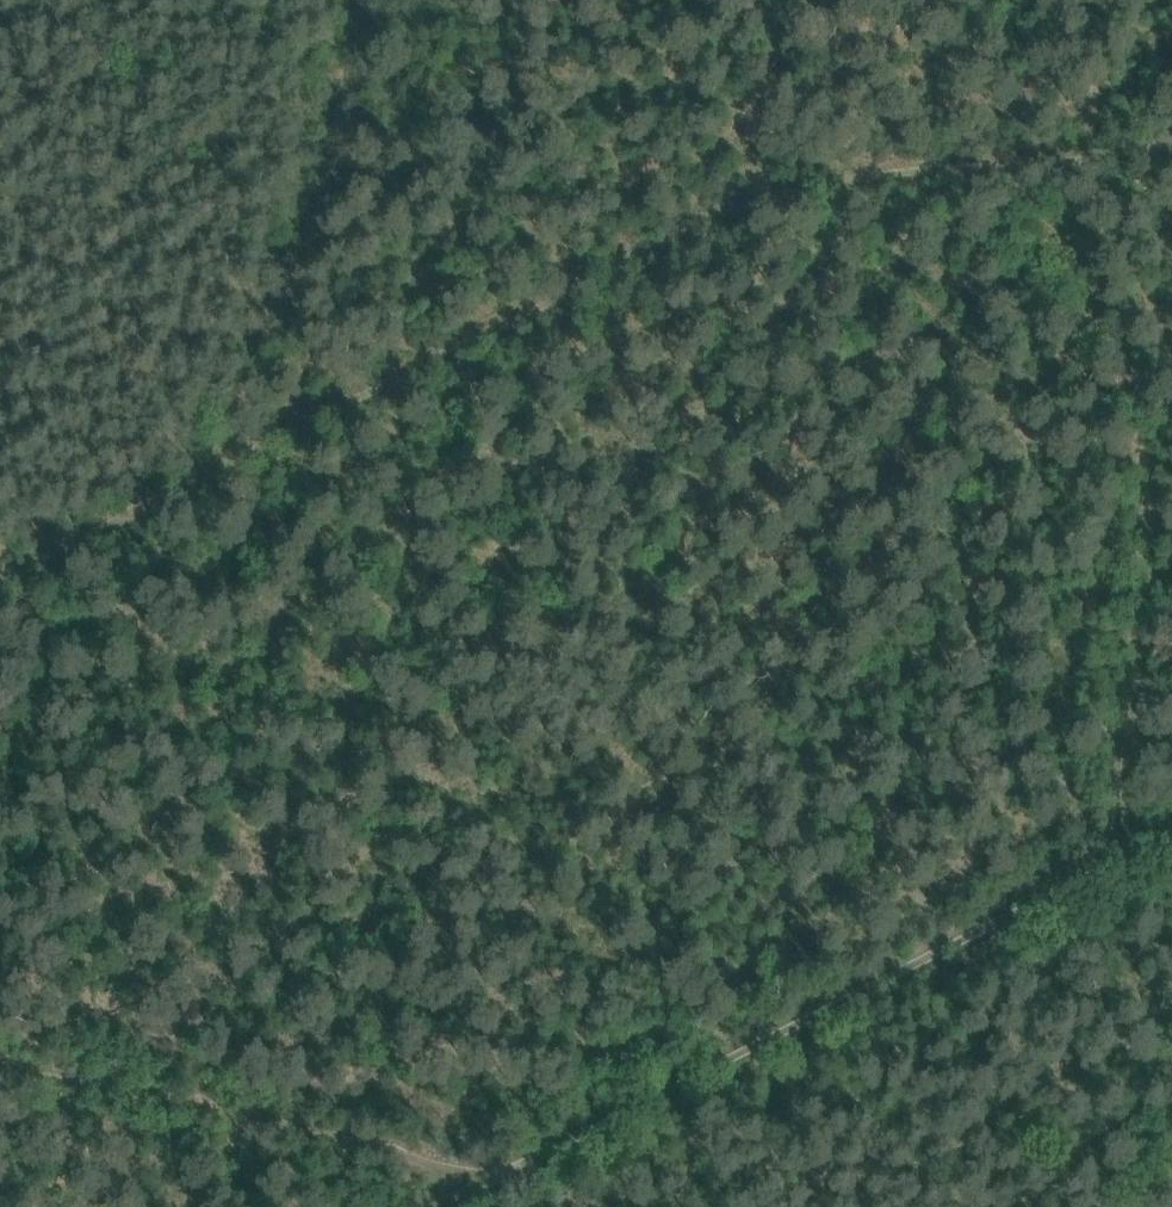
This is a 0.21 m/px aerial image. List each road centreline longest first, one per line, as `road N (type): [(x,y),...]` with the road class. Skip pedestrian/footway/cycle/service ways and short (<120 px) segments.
road 1 (track): [(1171,136),(822,180),(702,183),(579,272),(0,583)]
road 2 (track): [(1171,829),(460,1193)]
road 3 (track): [(1005,159),(1114,393),(1131,453),(1142,550),(1124,705),(1118,856)]
road 4 (track): [(339,0),(335,44),(217,467)]
road 5 (track): [(0,1073),(460,1193)]

